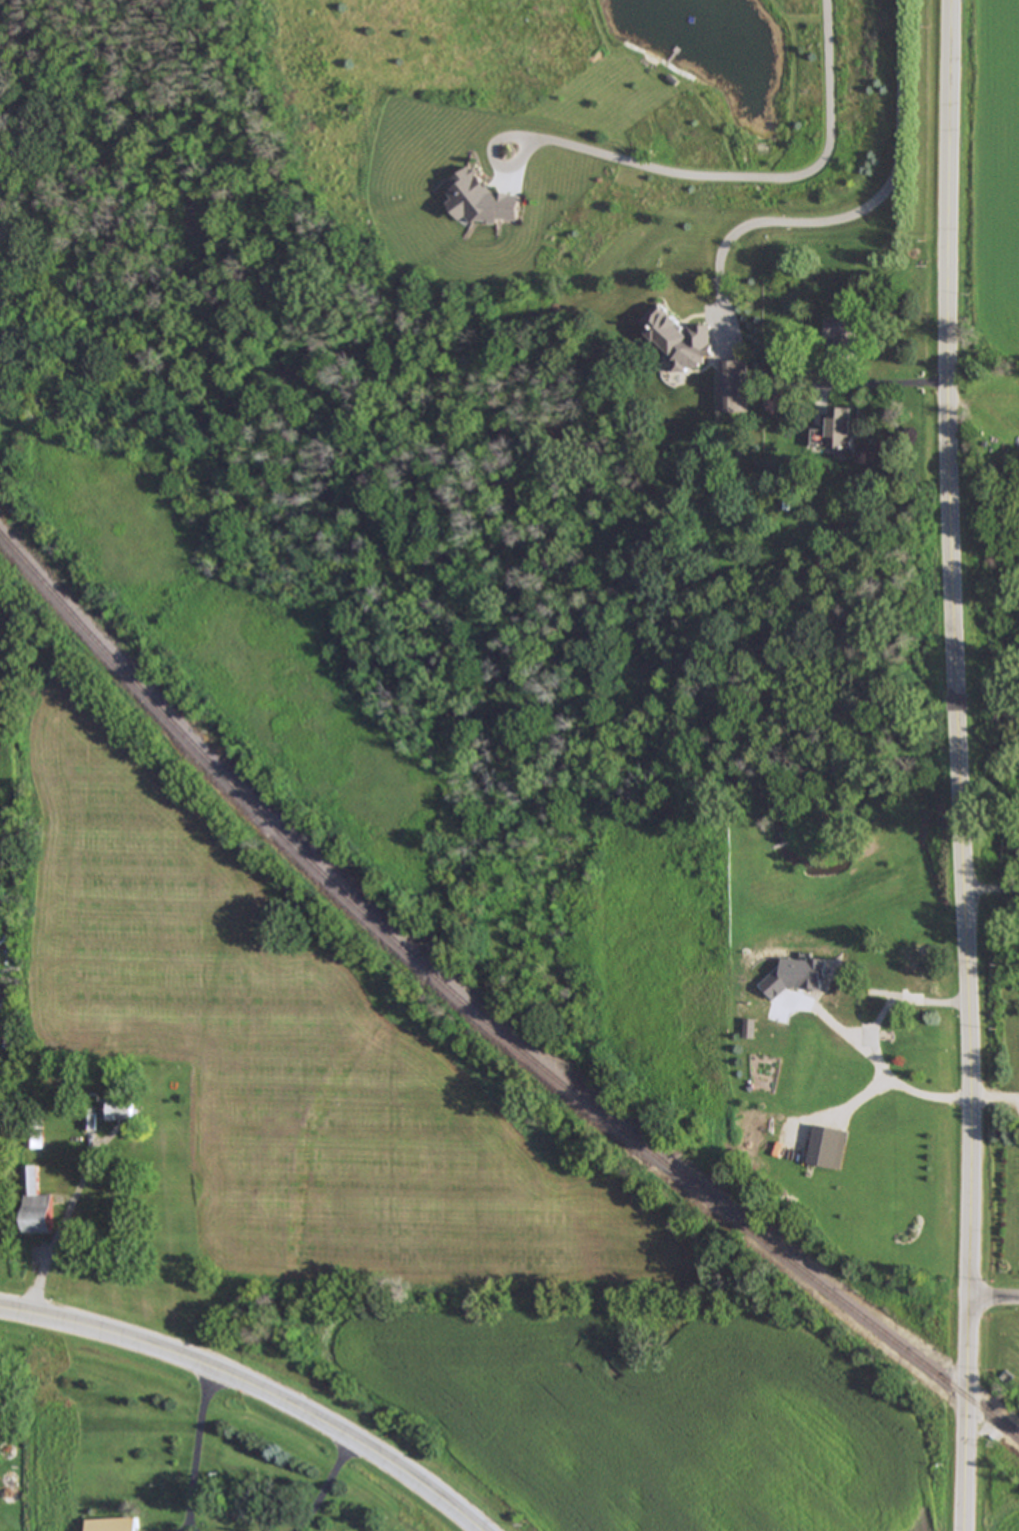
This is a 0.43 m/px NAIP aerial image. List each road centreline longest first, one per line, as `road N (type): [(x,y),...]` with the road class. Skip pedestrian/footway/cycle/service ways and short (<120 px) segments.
road 1 (secondary): [(952,0),(949,381),(964,943),(963,1530)]
road 2 (secondary): [(479,1530),(380,1457),(232,1379),(124,1339),(0,1312)]

